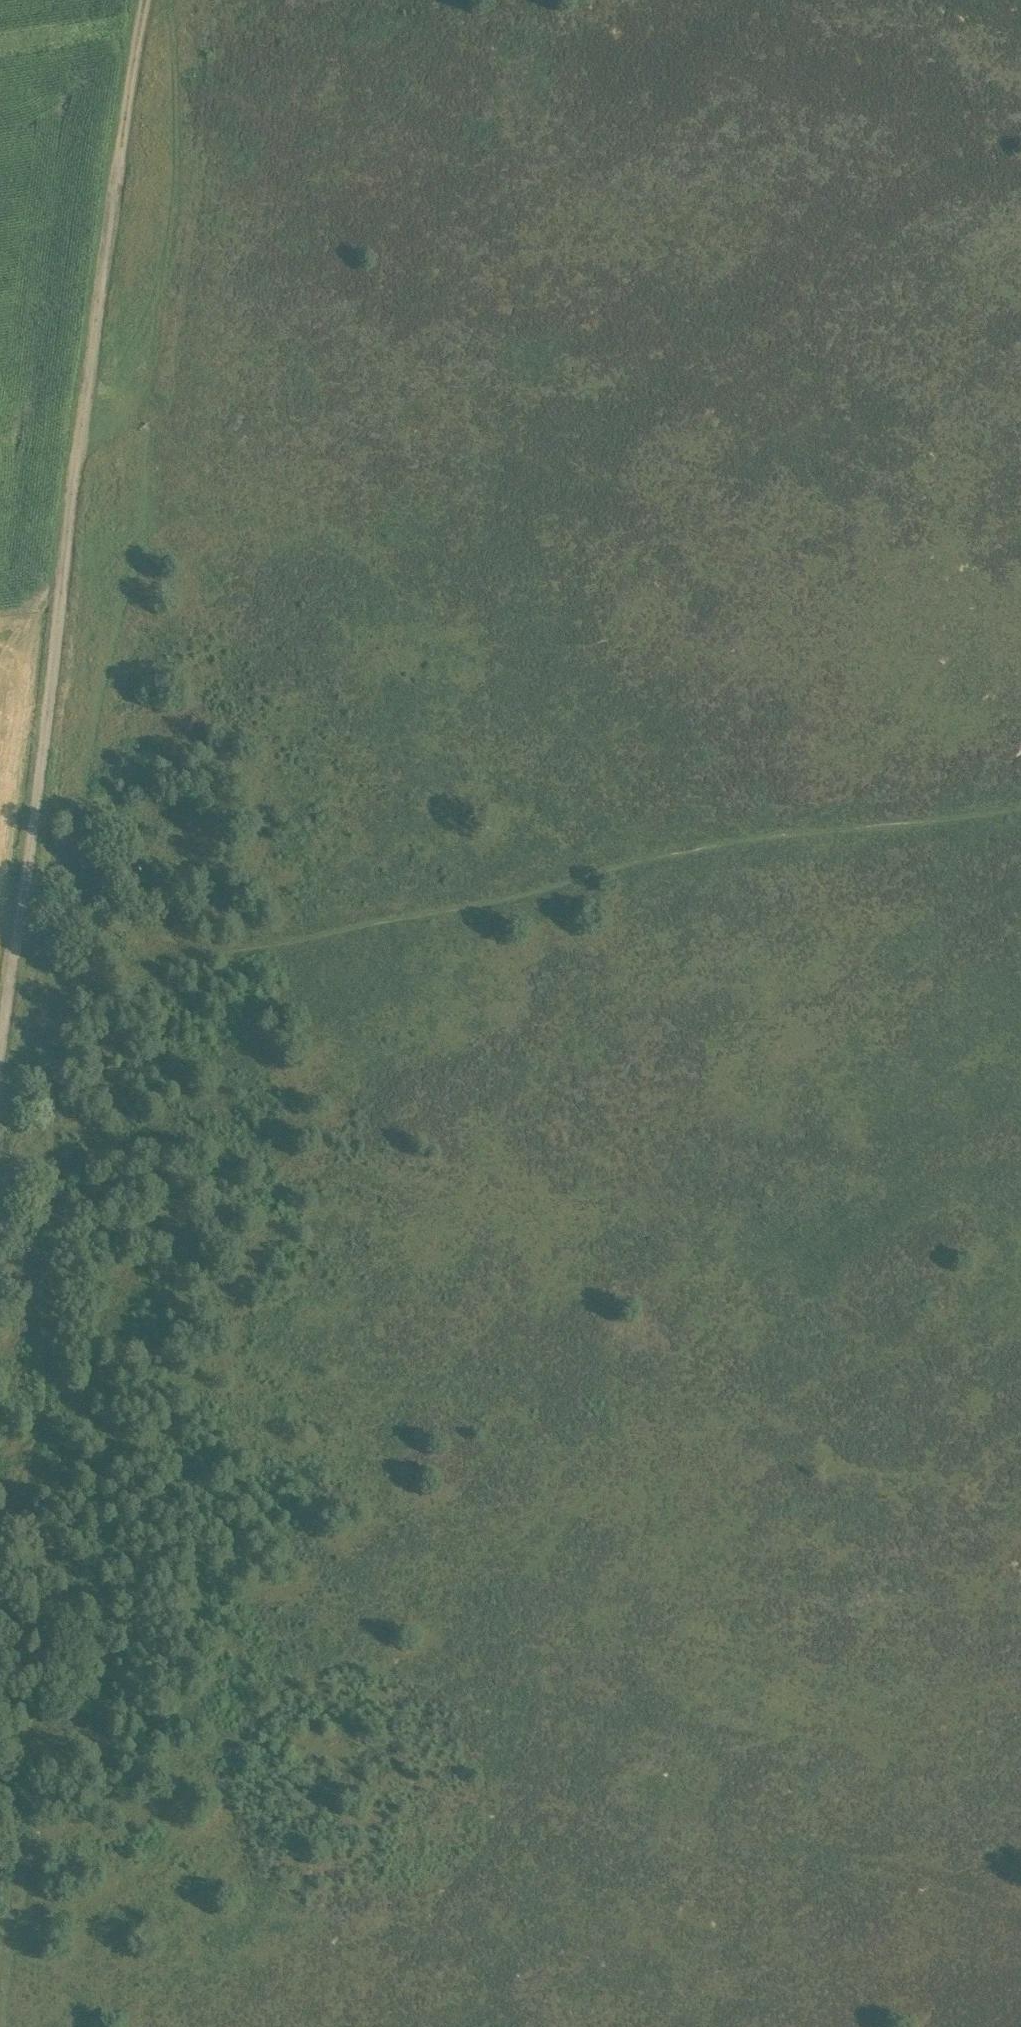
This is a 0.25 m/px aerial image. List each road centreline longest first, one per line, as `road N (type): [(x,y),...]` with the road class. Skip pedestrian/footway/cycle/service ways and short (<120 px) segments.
road 1 (track): [(145,0),(0,1054)]

